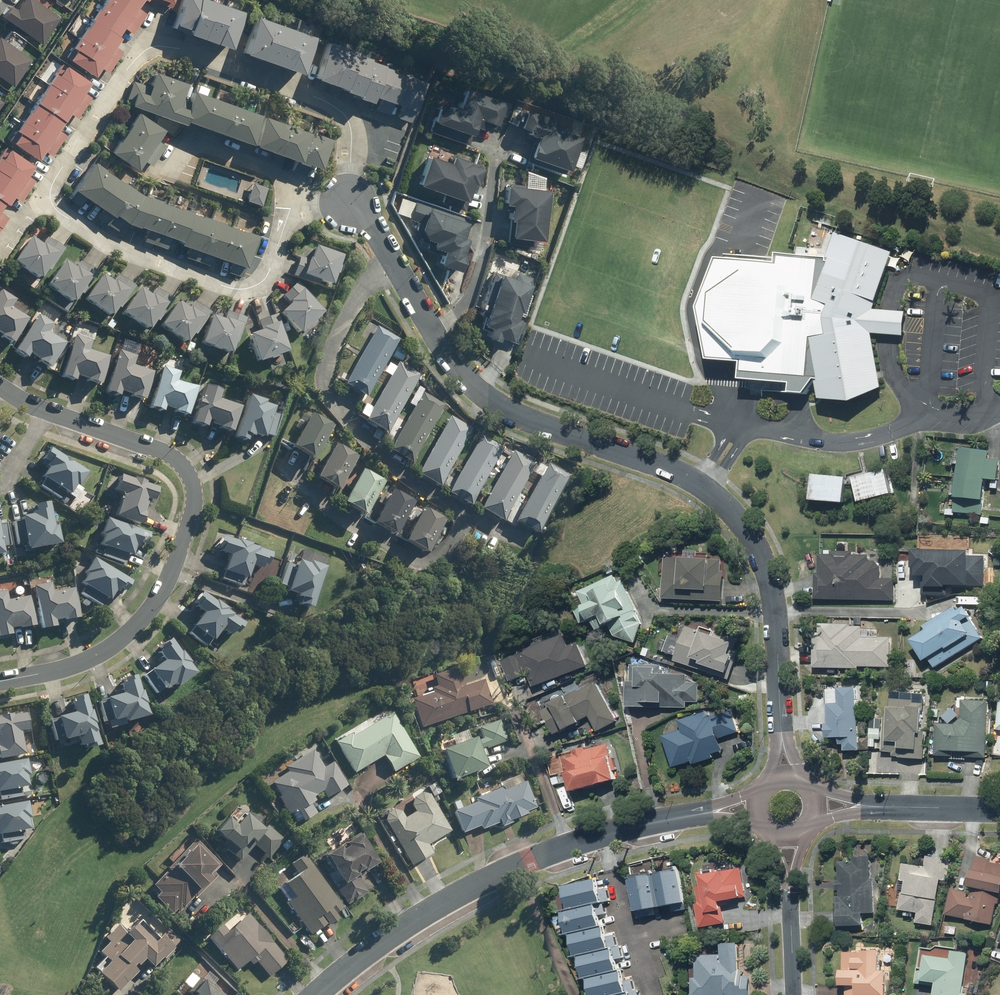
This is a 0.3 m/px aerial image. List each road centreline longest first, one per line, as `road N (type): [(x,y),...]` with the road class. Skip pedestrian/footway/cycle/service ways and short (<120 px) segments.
road 1 (residential): [(346,202),(295,210),(267,284),(245,294),(53,215),(49,187),(137,50),(159,44),(345,110),(354,137),(341,174)]
road 2 (residential): [(789,774),(772,590),(753,542),(700,486),(501,408),(439,339),(369,221),(346,202)]
road 3 (residential): [(317,994),(410,923),(508,870),(662,818),(756,805)]
road 4 (residential): [(0,682),(59,671),(107,649),(143,619),(165,591),(192,514),(185,466),(164,451),(49,410)]
road 5 (residential): [(820,806),(999,810)]
road 6 (residential): [(791,994),(787,838)]

